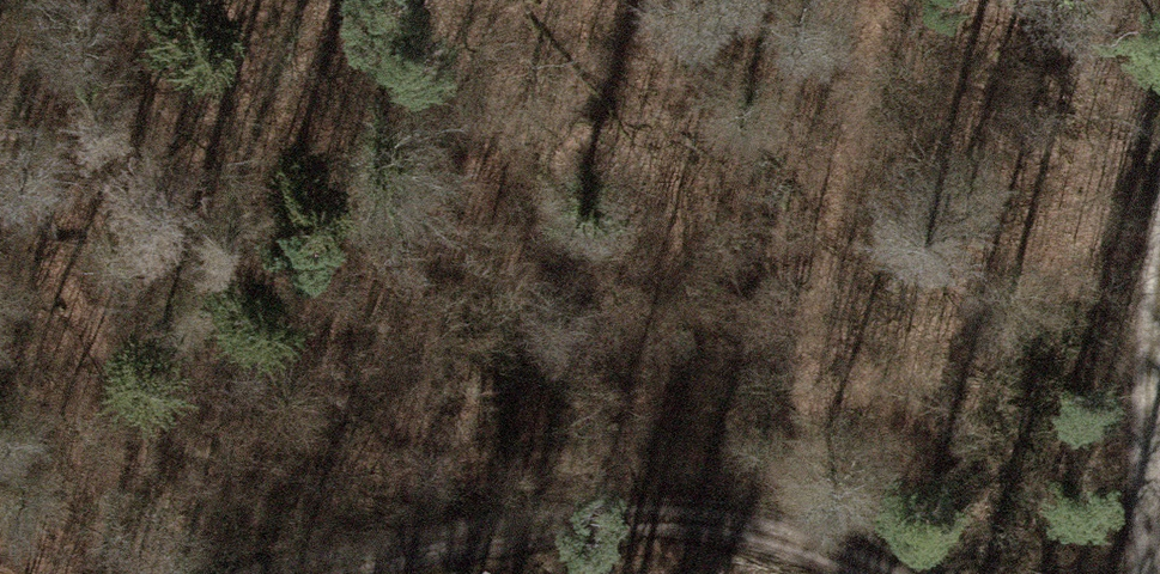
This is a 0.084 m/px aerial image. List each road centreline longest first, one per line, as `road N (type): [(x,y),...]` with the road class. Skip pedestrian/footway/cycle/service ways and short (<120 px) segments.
road 1 (track): [(889,573),(718,482),(252,573)]
road 2 (track): [(355,0),(718,482)]
road 3 (track): [(1159,261),(1148,343),(1146,518),(1153,573)]

